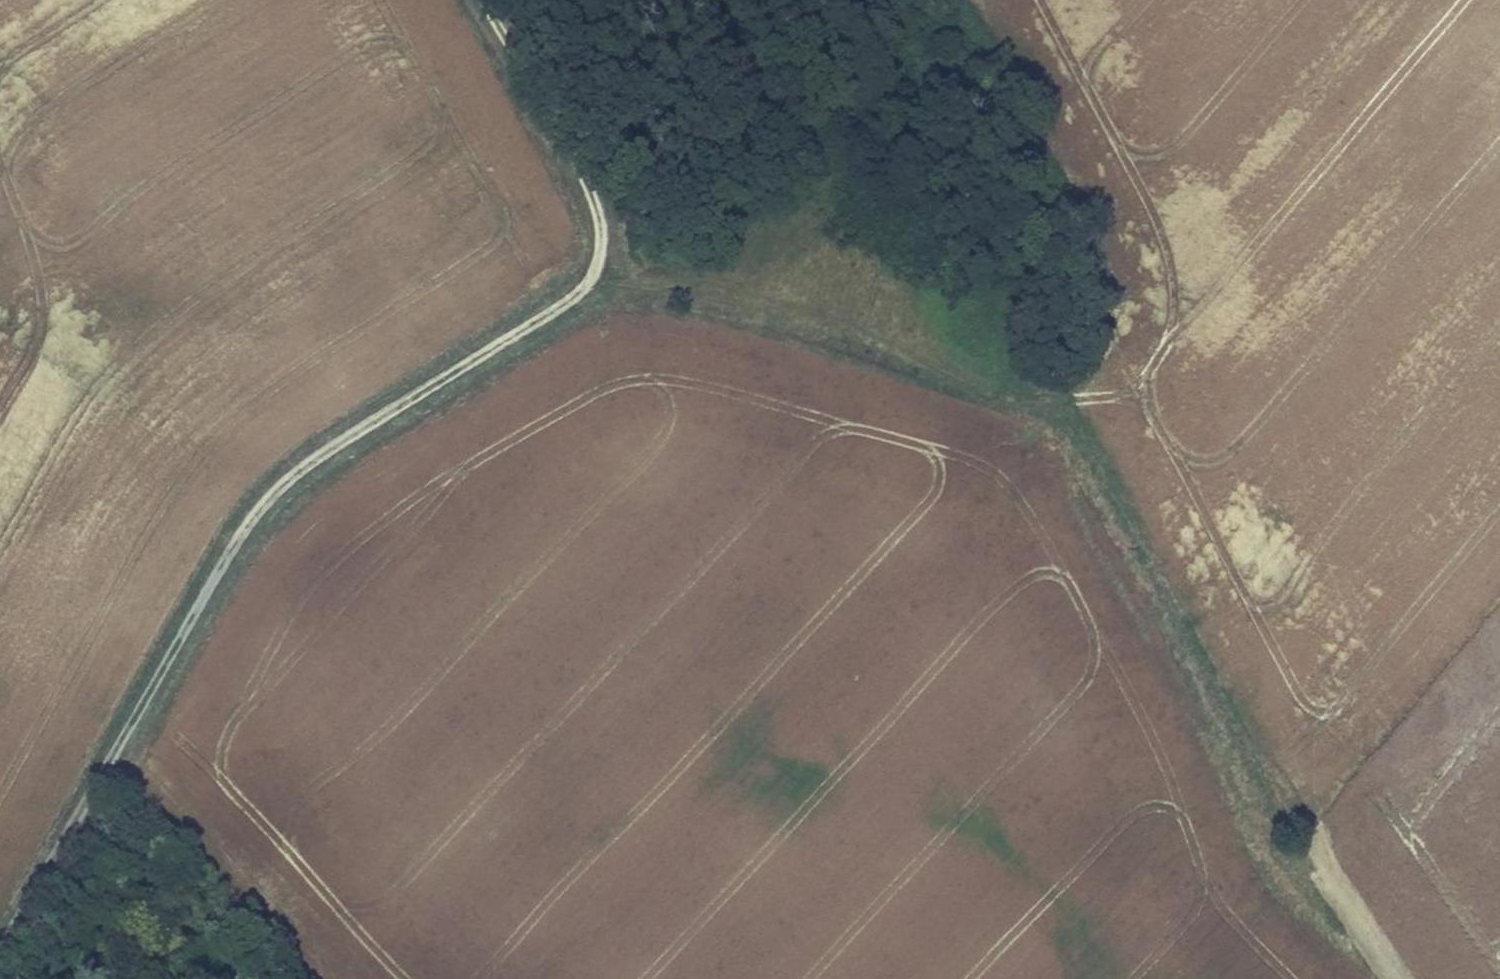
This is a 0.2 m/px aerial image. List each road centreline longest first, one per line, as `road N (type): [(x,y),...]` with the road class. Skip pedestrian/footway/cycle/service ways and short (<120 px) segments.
road 1 (track): [(0,946),(254,492),(311,440),(550,307),(589,268),(604,218),(483,0)]

